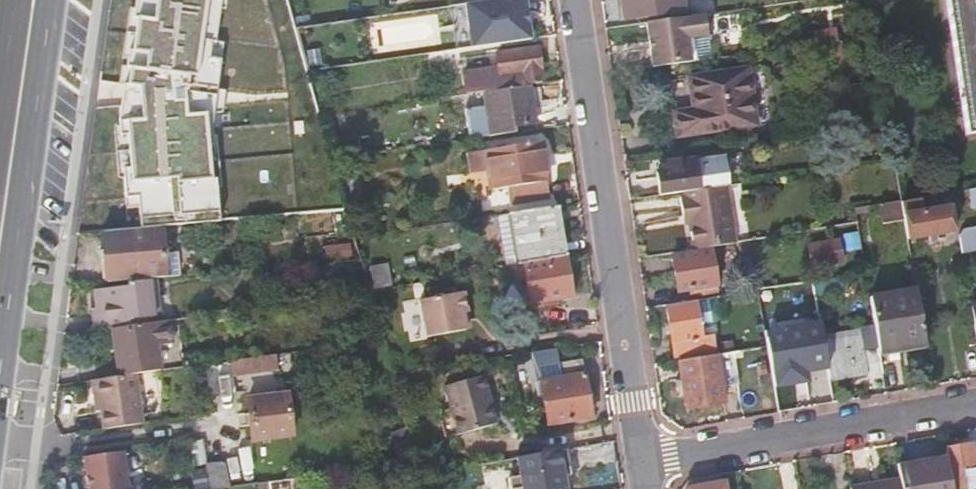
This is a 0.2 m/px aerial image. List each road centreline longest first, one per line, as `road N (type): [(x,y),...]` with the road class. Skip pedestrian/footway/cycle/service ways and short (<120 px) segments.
road 1 (residential): [(570,0),(634,460)]
road 2 (residential): [(634,460),(975,403)]
road 3 (primary): [(1,245),(36,0)]
road 4 (primary): [(0,393),(12,302),(1,245)]

